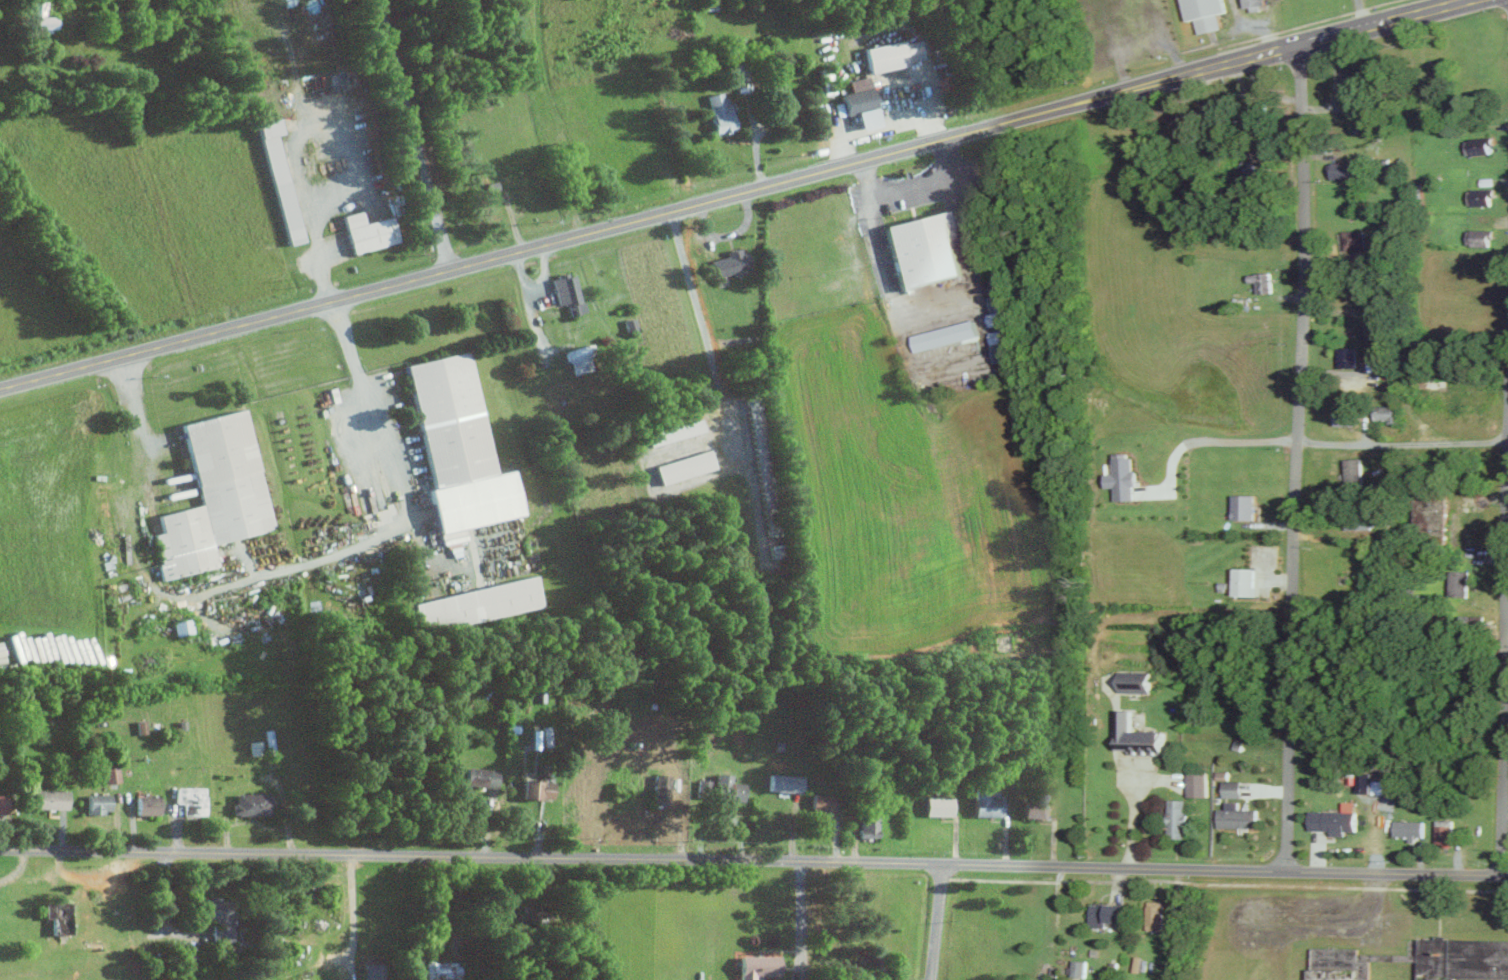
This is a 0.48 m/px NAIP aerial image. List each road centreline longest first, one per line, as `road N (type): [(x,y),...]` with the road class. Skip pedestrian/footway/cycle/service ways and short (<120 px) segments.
road 1 (tertiary): [(0,391),(1100,99)]
road 2 (residential): [(1285,874),(1300,45)]
road 3 (residential): [(800,860),(0,850)]
road 4 (residential): [(800,860),(1507,878)]
road 5 (tertiary): [(1100,99),(1469,0)]
road 6 (residential): [(1502,878),(1507,511)]
road 7 (residential): [(1507,450),(1294,446)]

